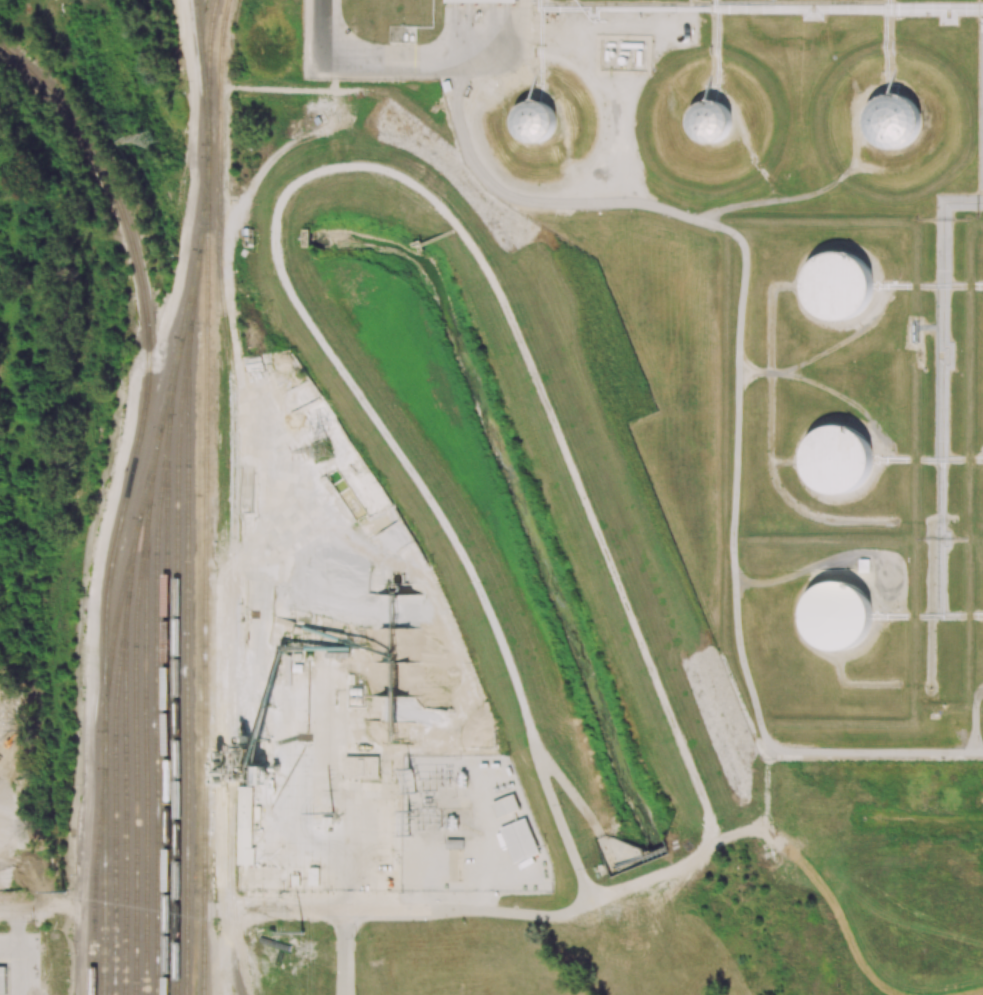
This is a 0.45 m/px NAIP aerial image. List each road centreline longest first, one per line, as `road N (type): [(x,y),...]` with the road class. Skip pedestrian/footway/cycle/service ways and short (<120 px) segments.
road 1 (residential): [(434,913),(208,908)]

